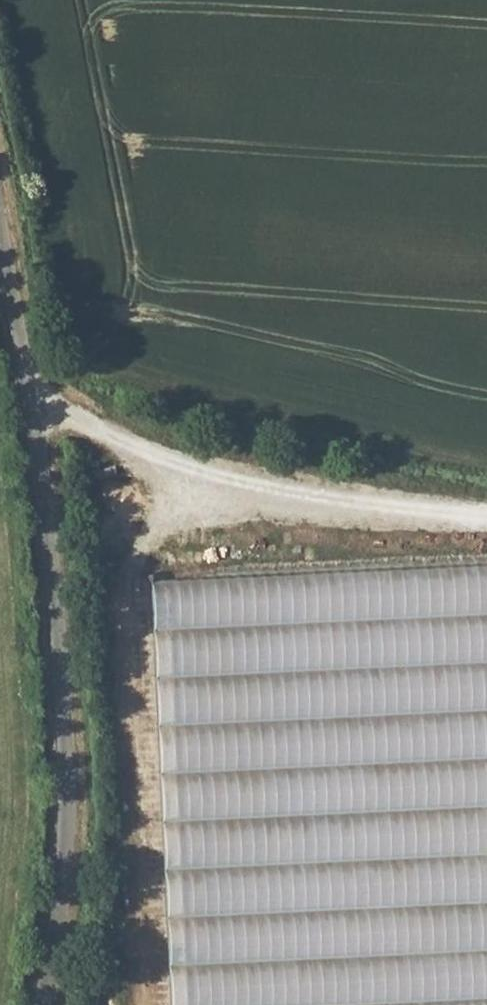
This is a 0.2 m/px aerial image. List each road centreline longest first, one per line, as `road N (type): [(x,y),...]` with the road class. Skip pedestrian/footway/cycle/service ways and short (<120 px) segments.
road 1 (unclassified): [(40,1004),(64,900),(68,695),(0,230)]
road 2 (track): [(25,385),(84,414),(117,875),(93,1004)]

